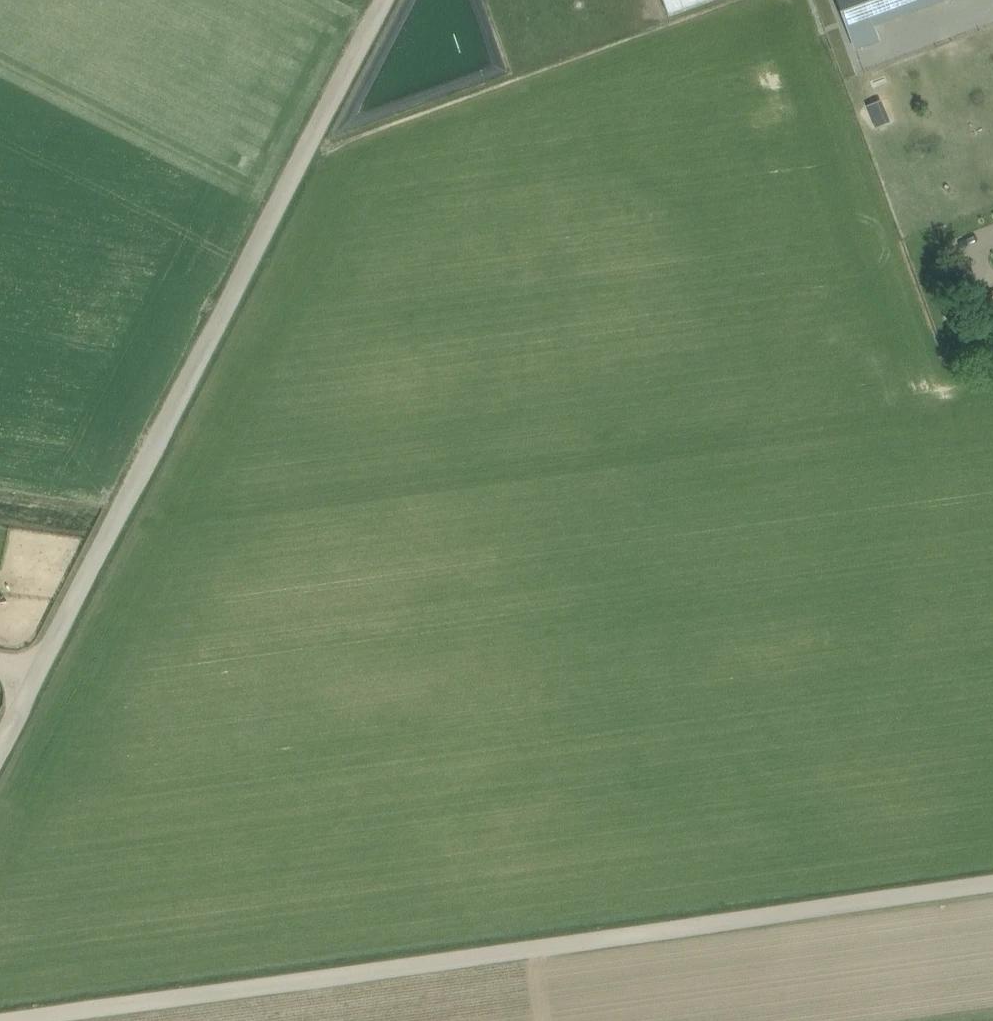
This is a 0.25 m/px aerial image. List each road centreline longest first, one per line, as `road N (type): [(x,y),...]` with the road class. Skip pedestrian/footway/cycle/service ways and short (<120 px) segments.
road 1 (track): [(10,1020),(992,883)]
road 2 (track): [(0,745),(385,0)]

